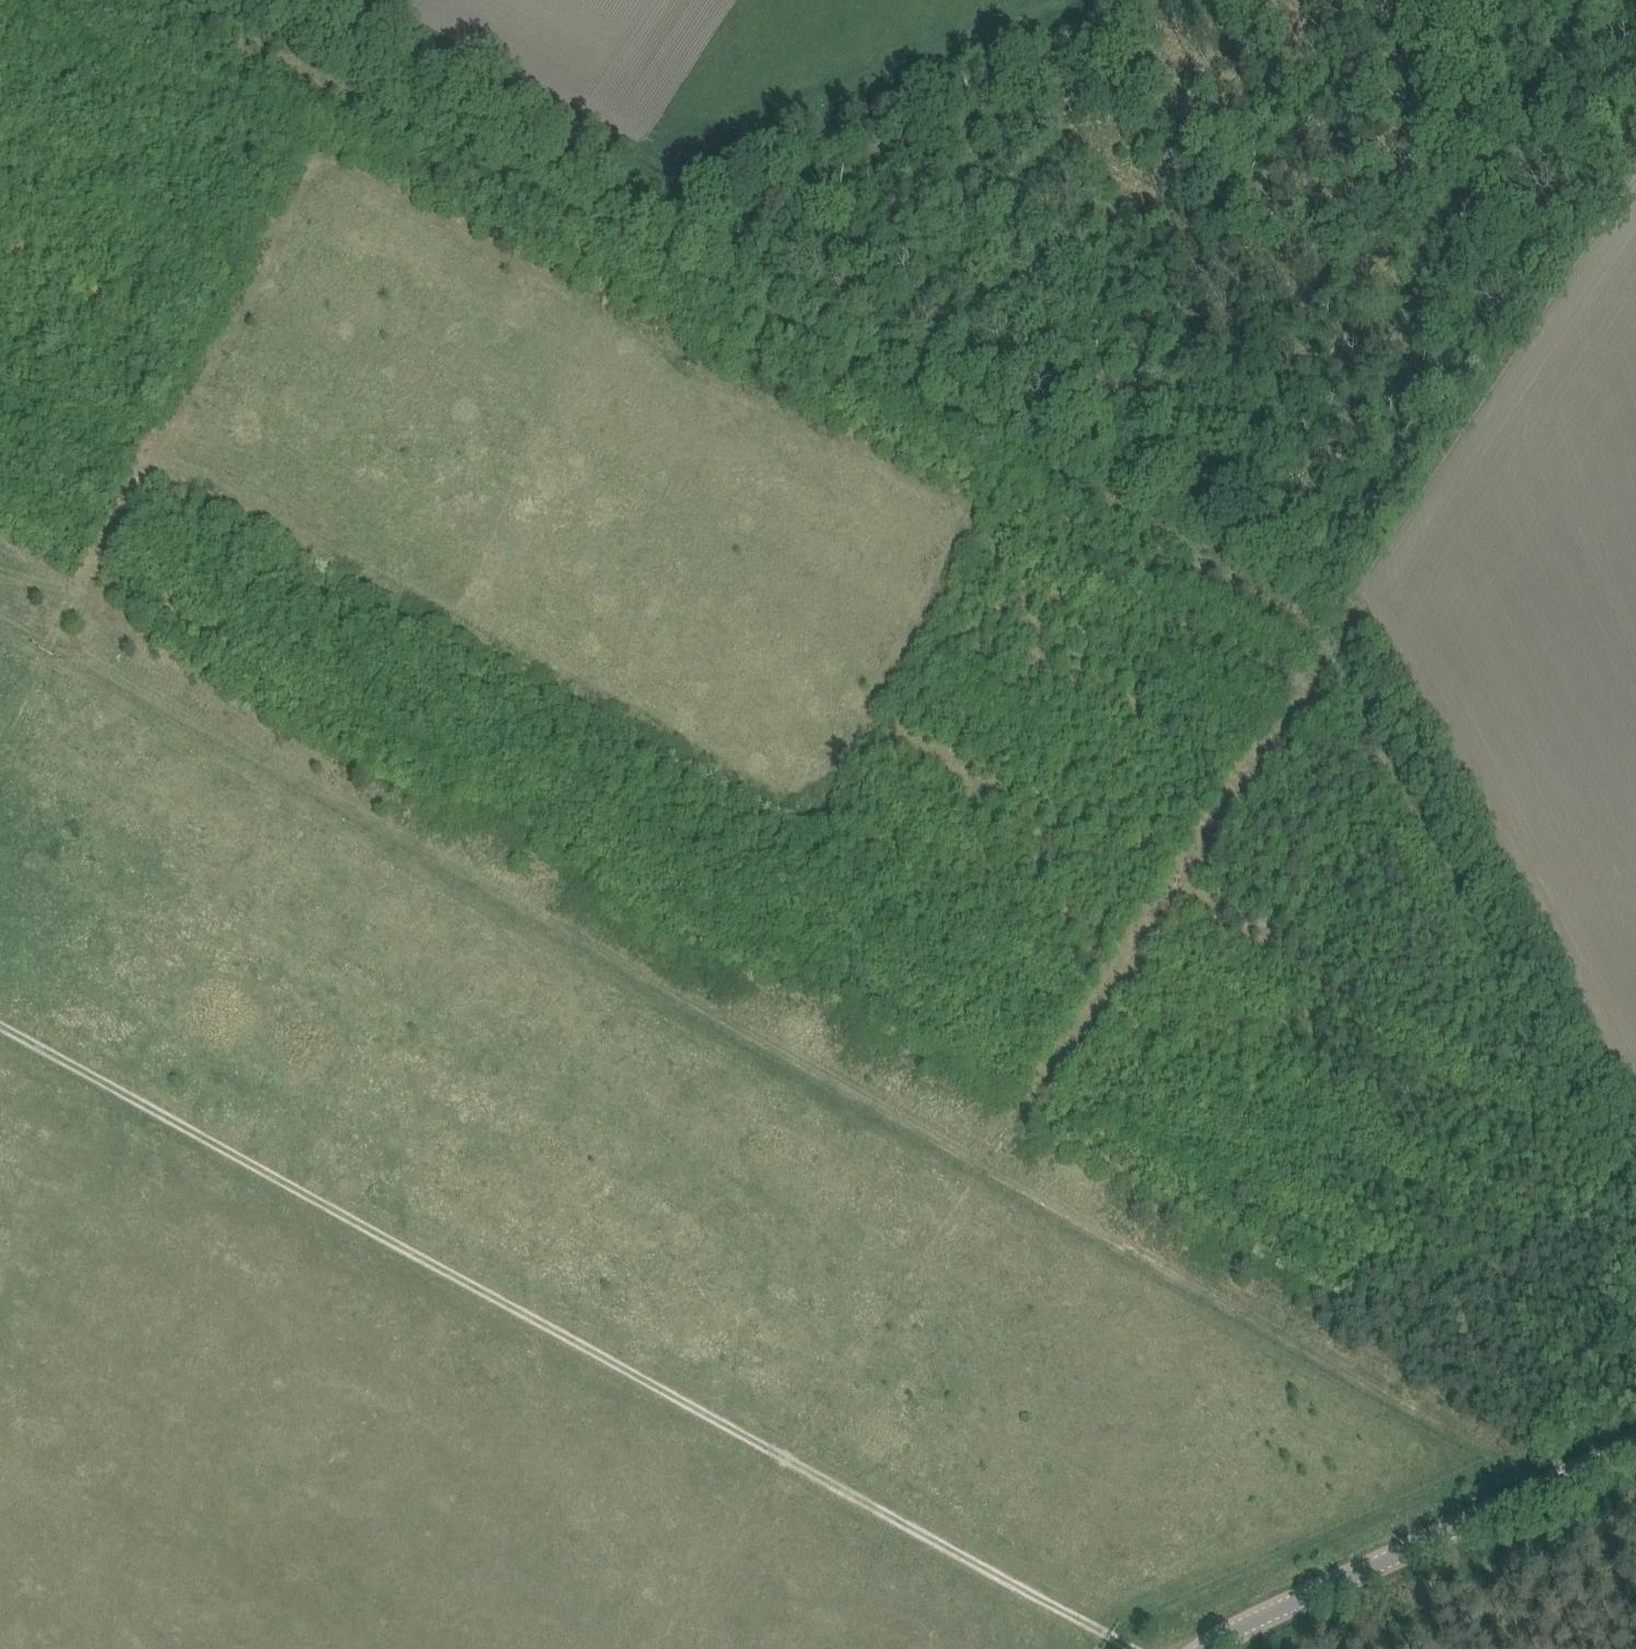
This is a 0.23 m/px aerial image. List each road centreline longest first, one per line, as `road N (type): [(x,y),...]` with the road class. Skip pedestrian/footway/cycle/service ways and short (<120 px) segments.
road 1 (track): [(1139,1648),(0,1025)]
road 2 (unclassified): [(1204,1648),(1635,1450)]

